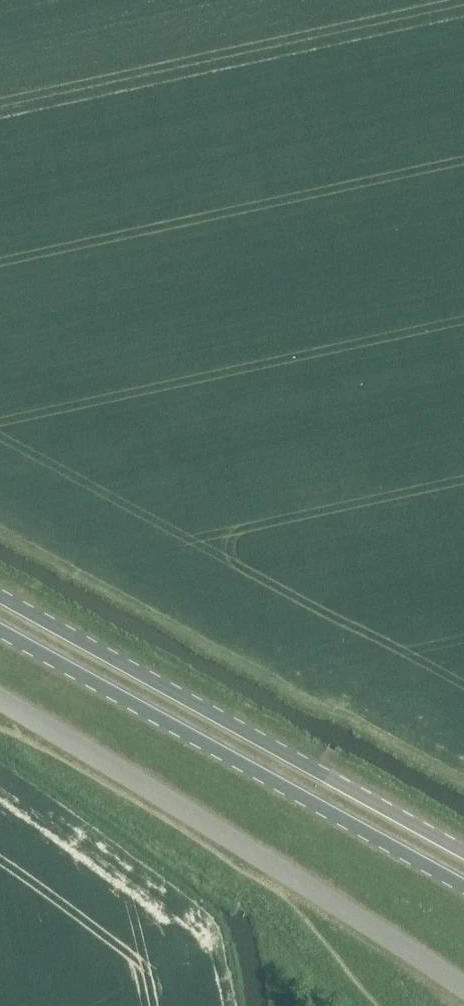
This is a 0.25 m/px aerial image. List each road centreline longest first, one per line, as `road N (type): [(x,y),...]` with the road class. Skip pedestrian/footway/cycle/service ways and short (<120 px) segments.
road 1 (unclassified): [(463,991),(0,695)]
road 2 (primary): [(463,857),(0,599)]
road 3 (primary): [(0,633),(463,889)]

